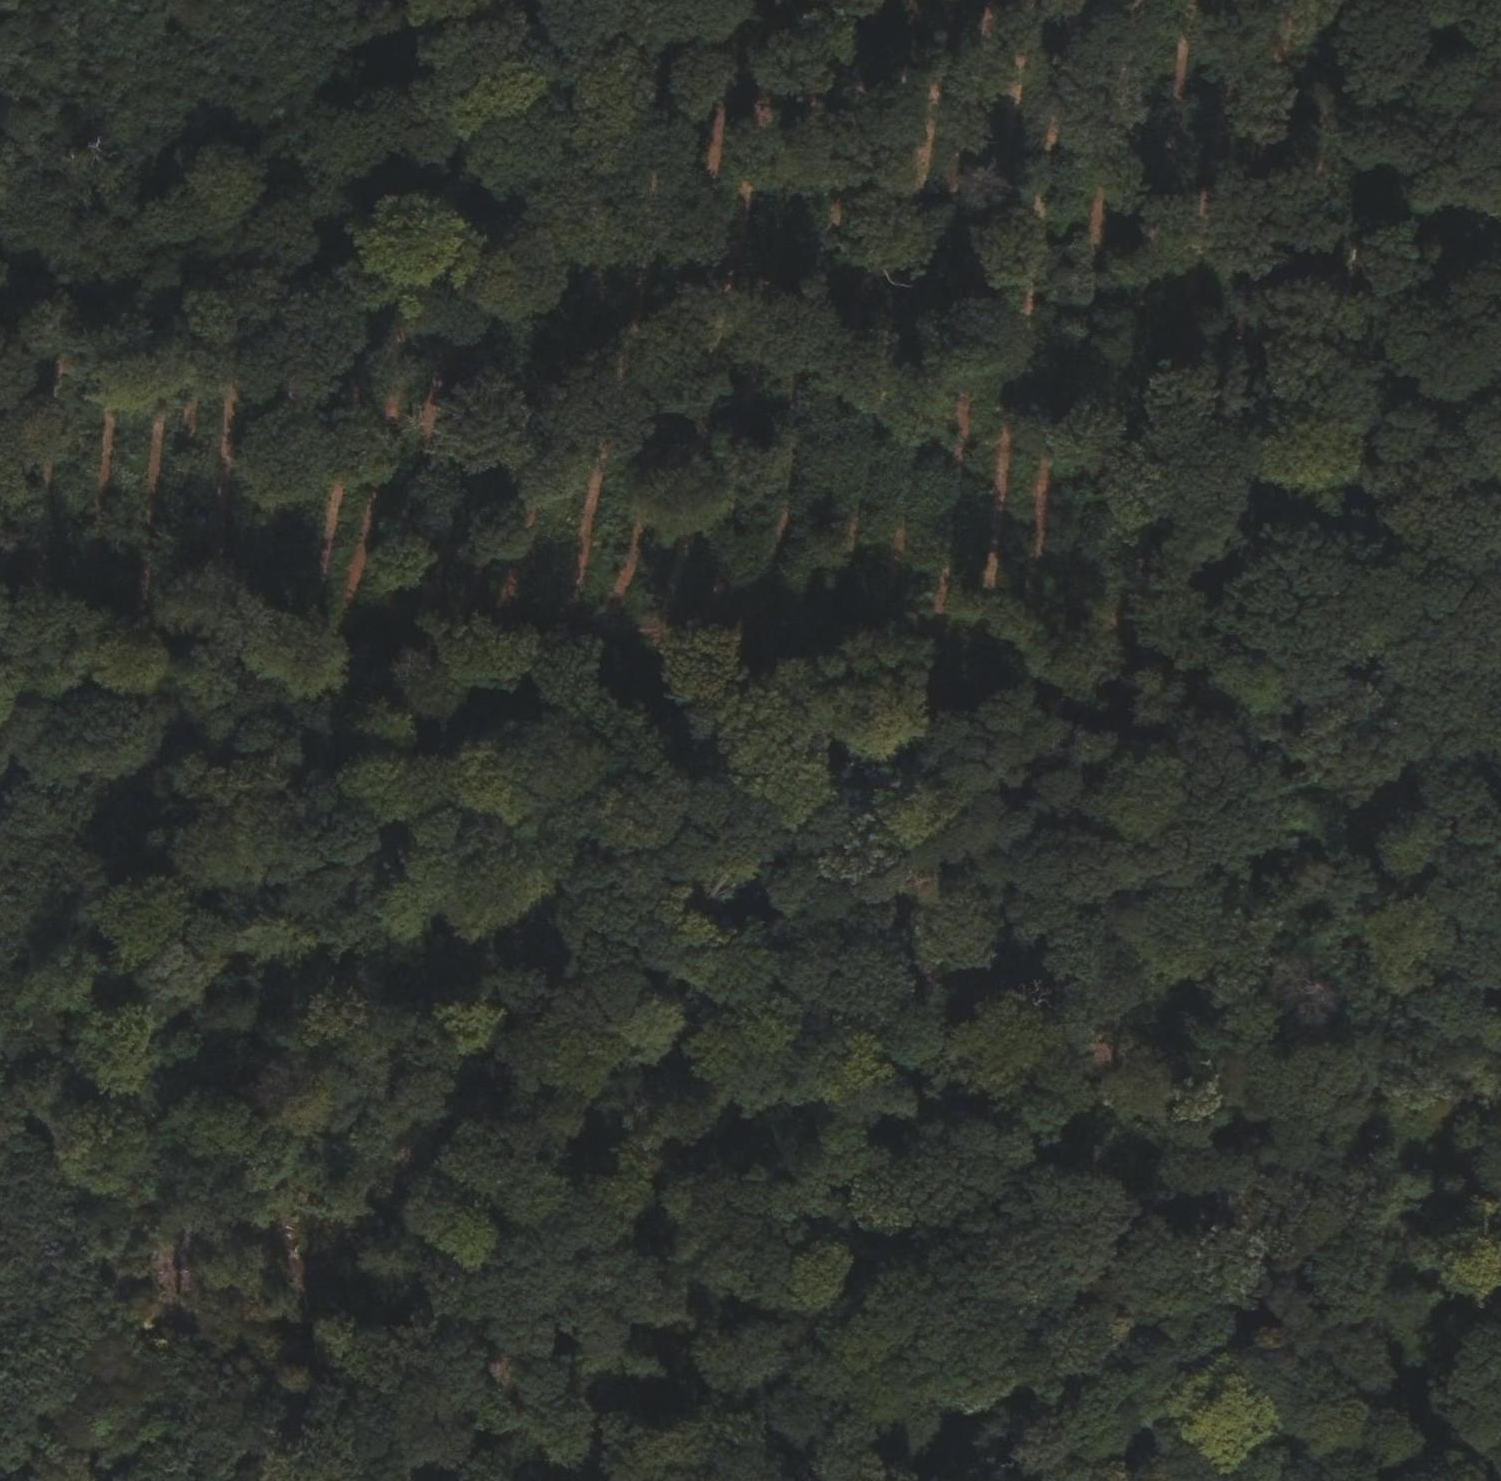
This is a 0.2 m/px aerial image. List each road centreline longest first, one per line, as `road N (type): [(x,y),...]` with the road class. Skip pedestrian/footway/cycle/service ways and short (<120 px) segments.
road 1 (track): [(1315,619),(0,626)]
road 2 (track): [(1315,619),(1350,295),(1400,0)]
road 3 (track): [(1500,619),(1315,619)]

